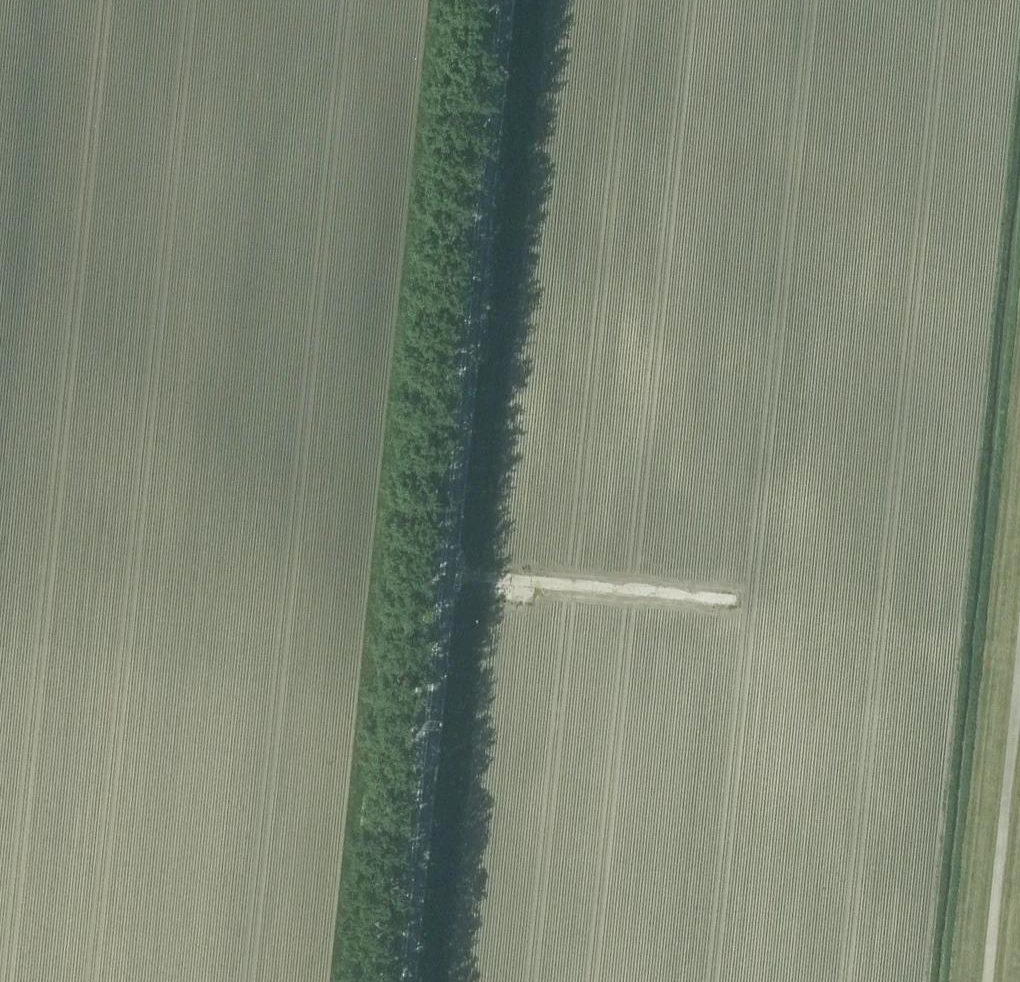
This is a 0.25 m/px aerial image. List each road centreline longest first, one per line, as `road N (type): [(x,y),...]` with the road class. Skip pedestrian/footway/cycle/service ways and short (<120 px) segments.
road 1 (primary): [(400,981),(501,0)]
road 2 (track): [(988,981),(1019,664)]
road 3 (track): [(442,572),(730,597)]

